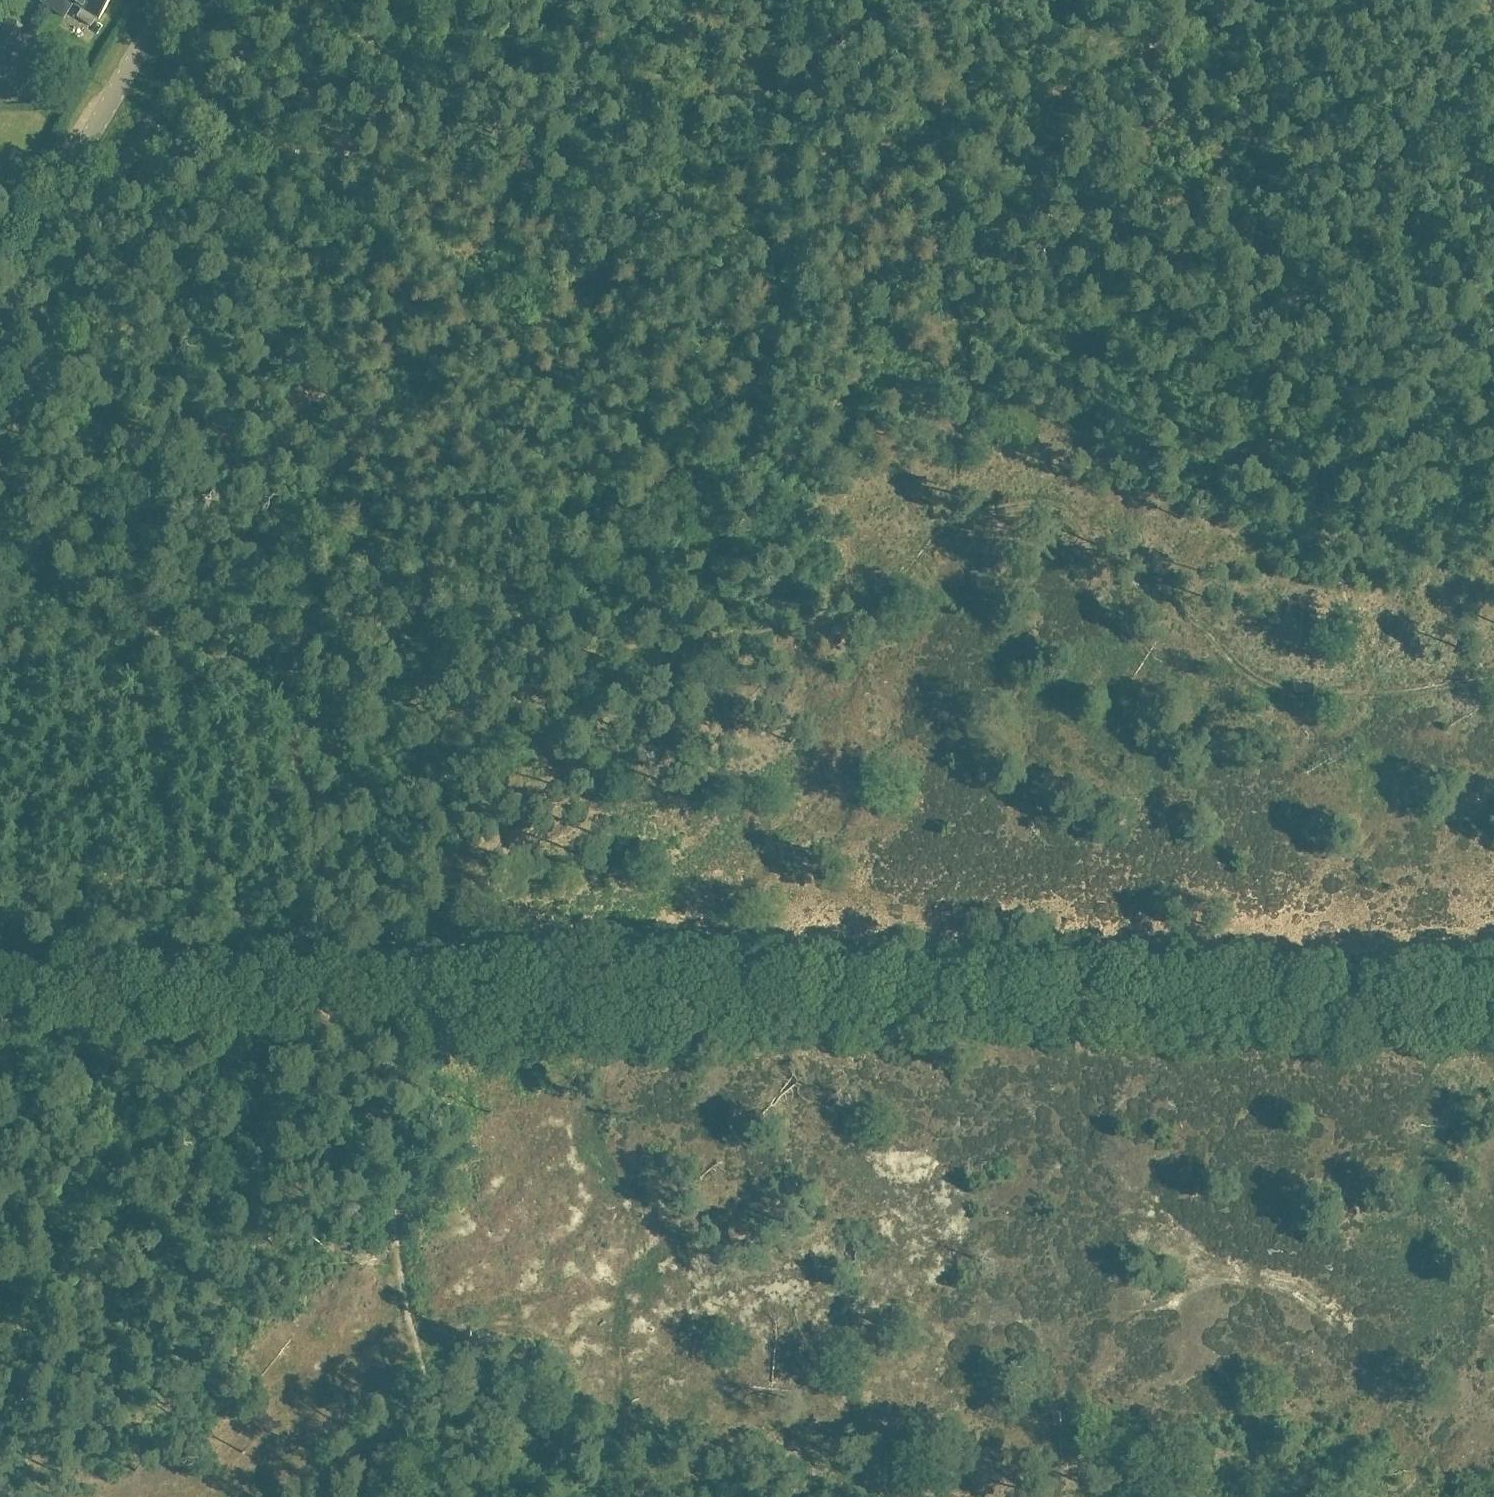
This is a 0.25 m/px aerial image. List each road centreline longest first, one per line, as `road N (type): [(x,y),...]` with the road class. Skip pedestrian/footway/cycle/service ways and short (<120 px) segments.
road 1 (track): [(353,1000),(1493,1004)]
road 2 (tertiary): [(173,0),(67,175),(0,331)]
road 3 (track): [(0,998),(345,1000)]

